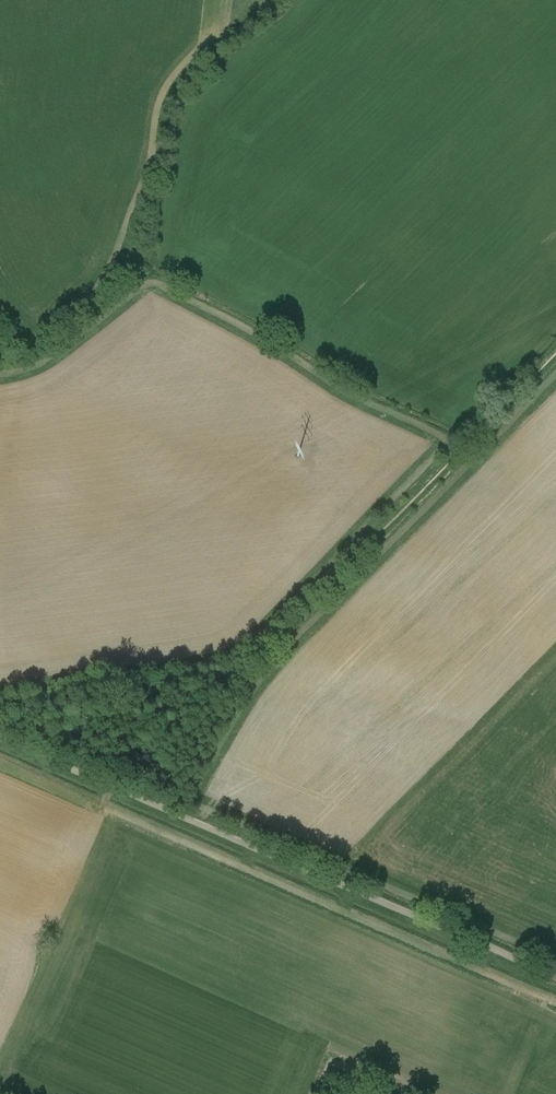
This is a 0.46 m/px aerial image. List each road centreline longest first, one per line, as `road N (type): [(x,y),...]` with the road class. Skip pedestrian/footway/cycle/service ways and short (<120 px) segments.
road 1 (unclassified): [(555,976),(0,738)]

